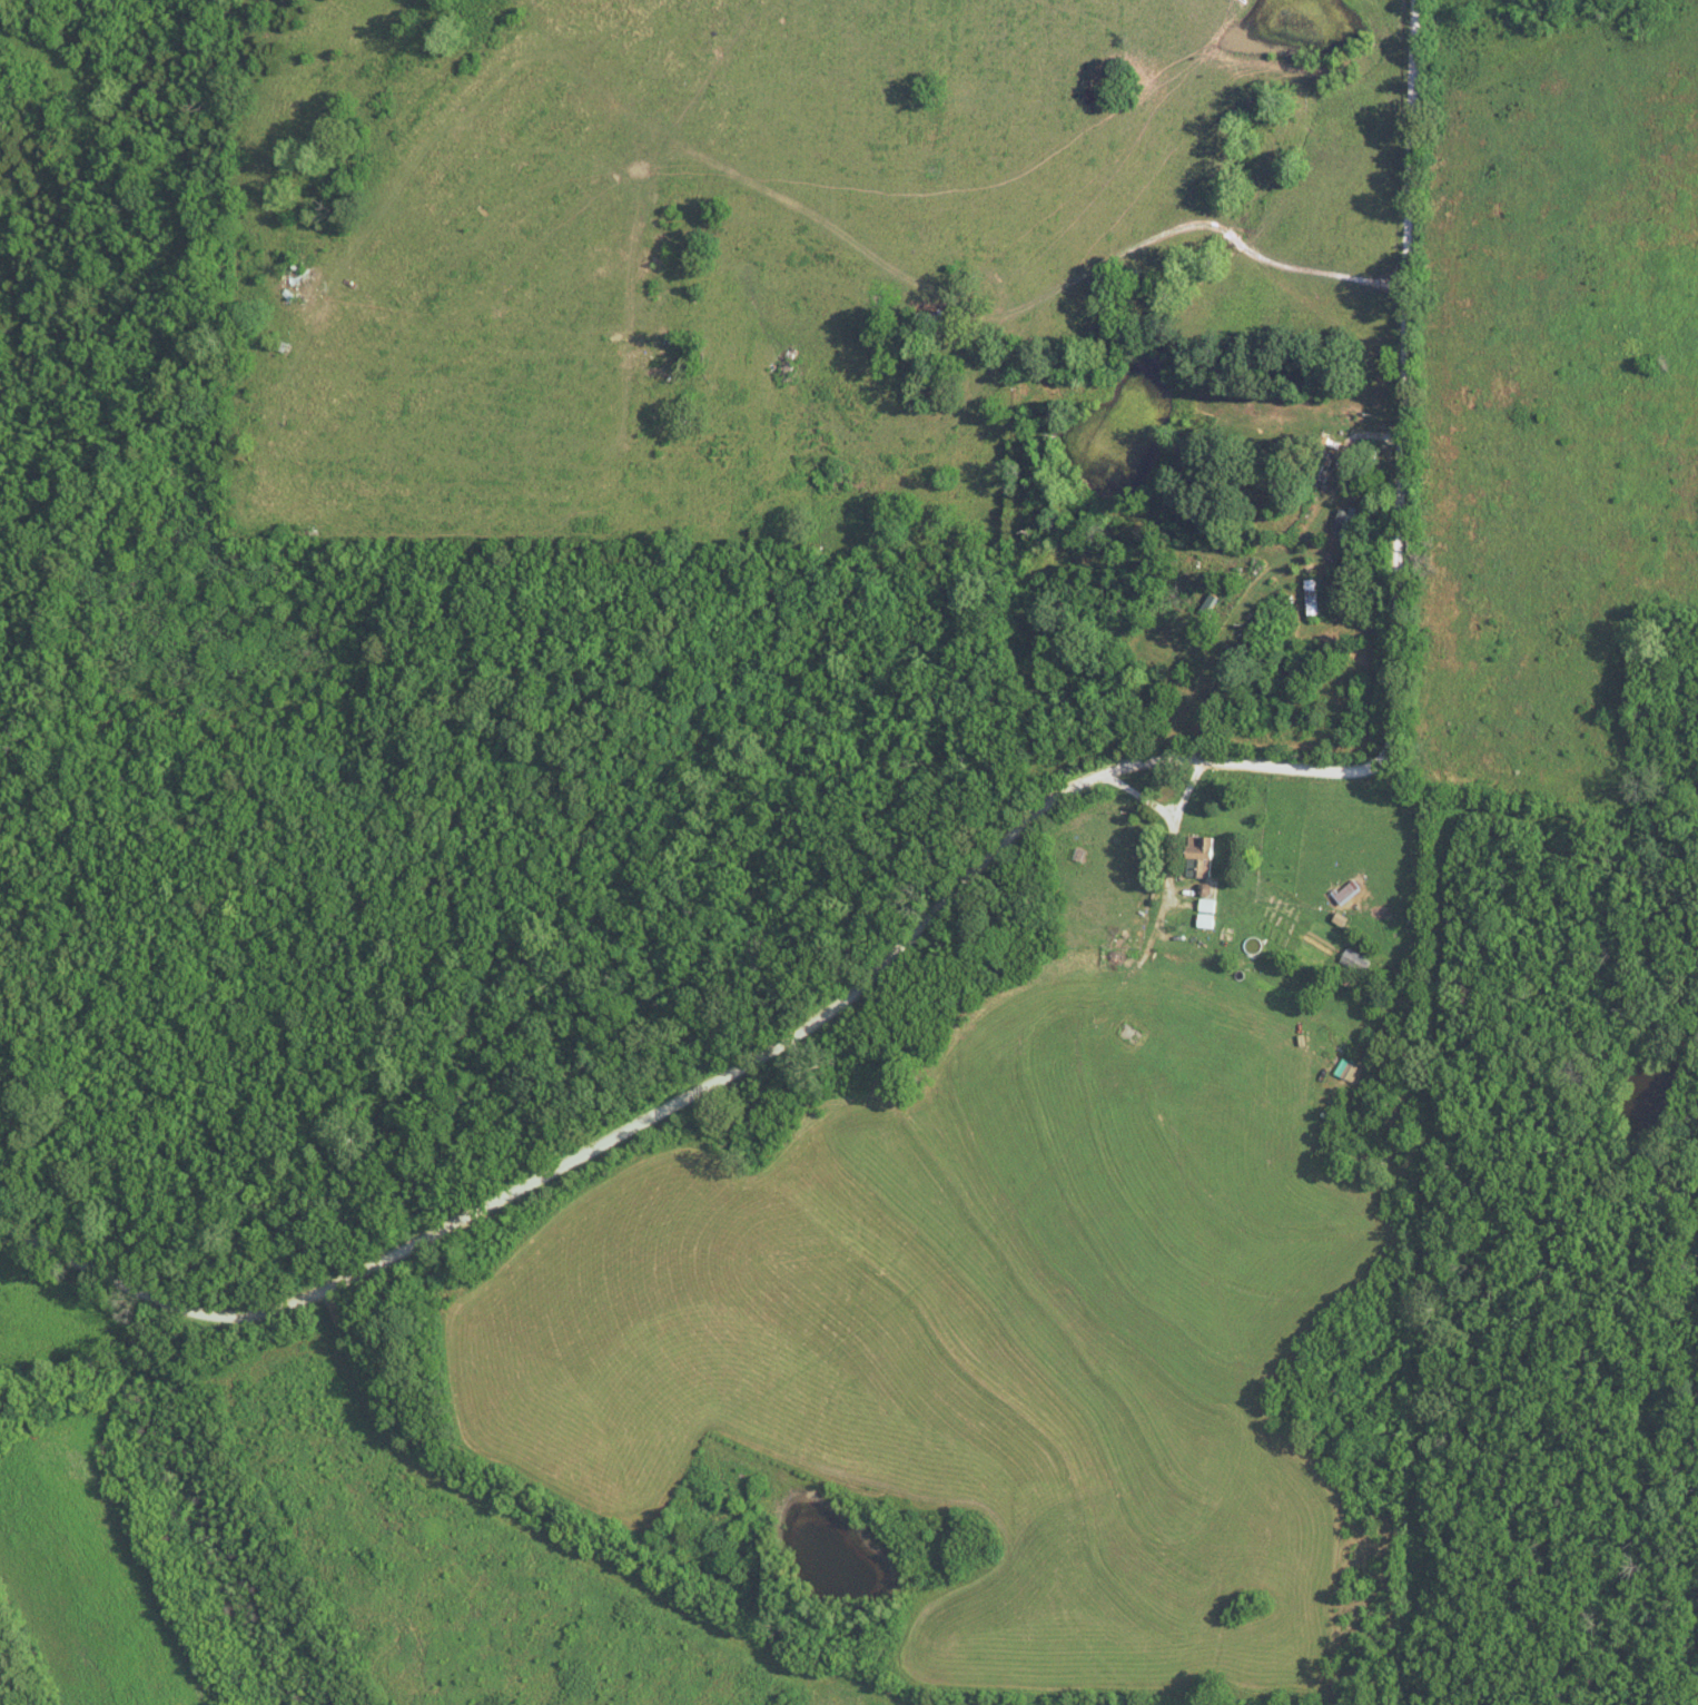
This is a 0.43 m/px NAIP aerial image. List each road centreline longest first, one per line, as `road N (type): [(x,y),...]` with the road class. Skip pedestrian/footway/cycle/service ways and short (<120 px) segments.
road 1 (residential): [(0,1228),(190,1314),(244,1320),(276,1311),(406,1251),(808,1032),(1069,790),(1169,760),(1336,777),(1382,769),(1396,607),(1414,0)]
road 2 (residential): [(1109,1002),(960,1164),(897,1251),(860,1320),(832,1438)]

